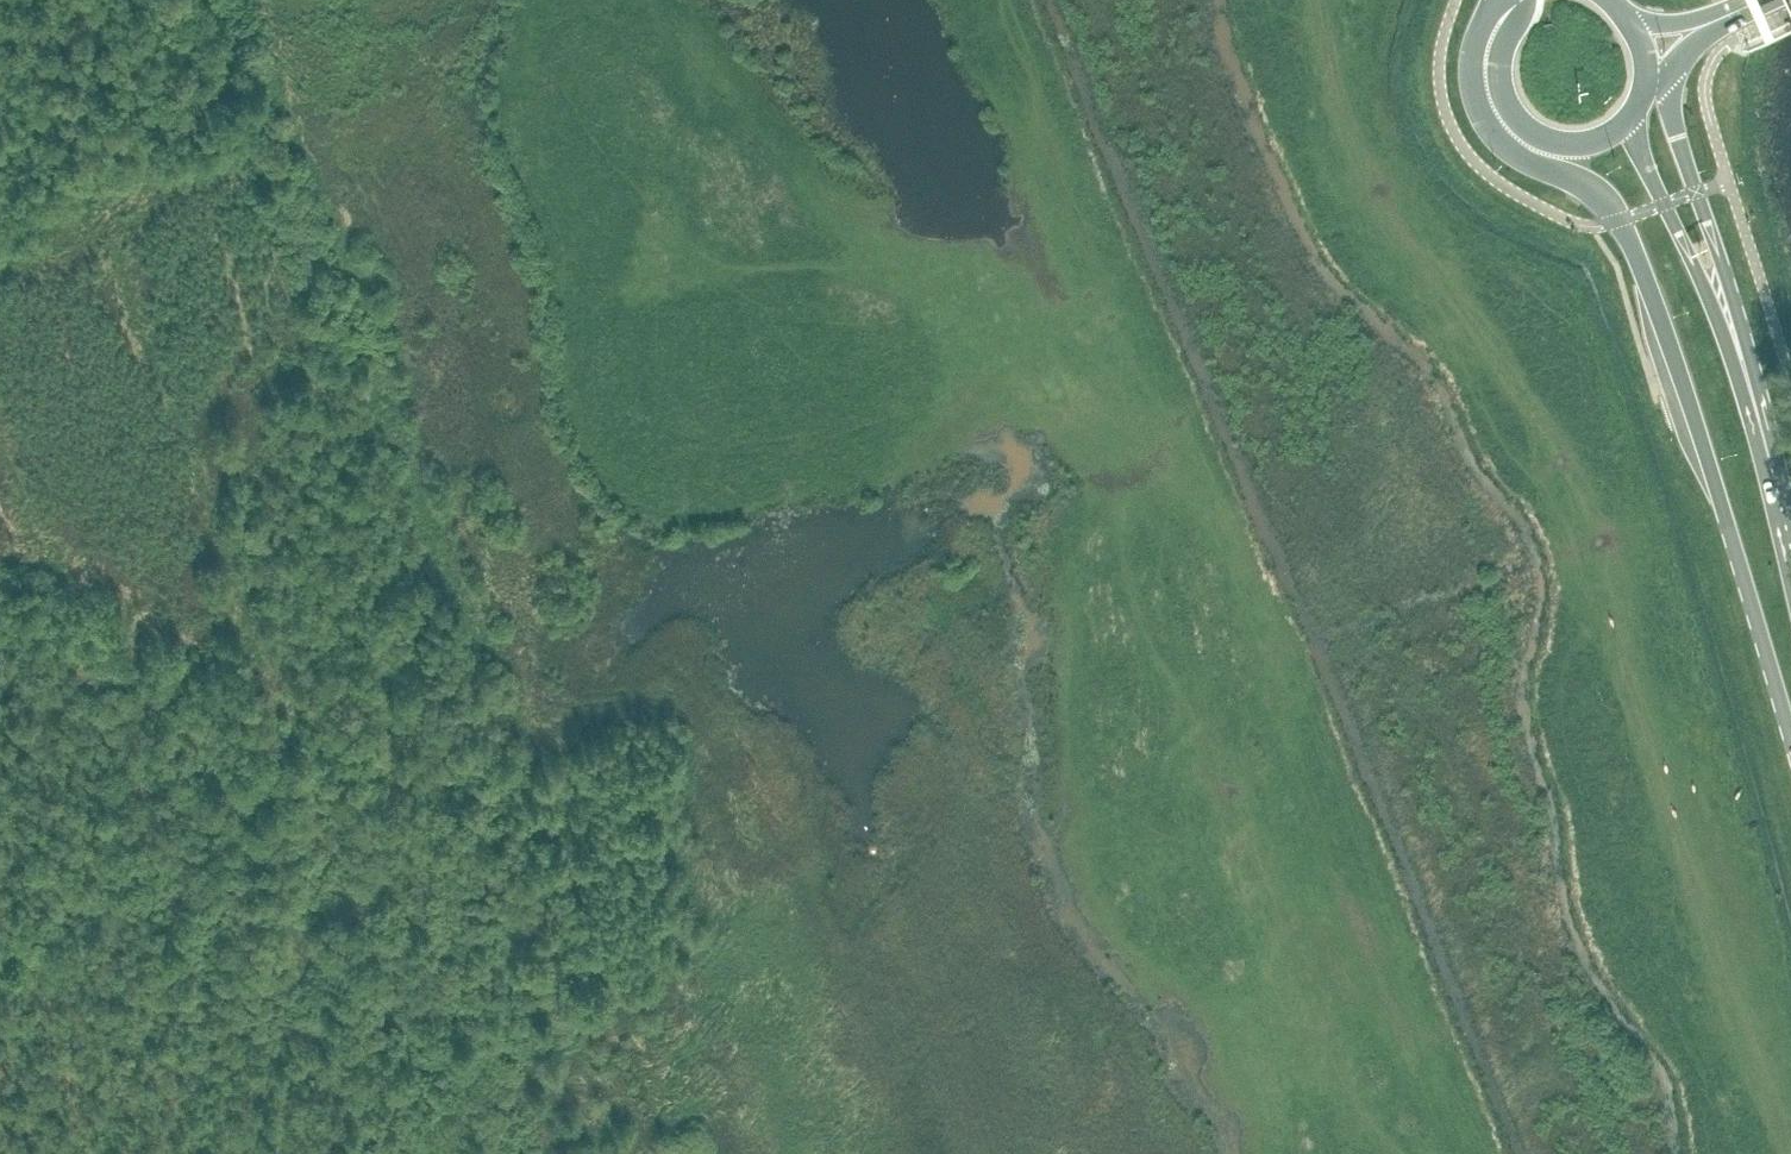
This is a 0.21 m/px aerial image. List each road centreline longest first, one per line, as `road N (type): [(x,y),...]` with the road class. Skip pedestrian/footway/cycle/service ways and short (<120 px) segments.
road 1 (primary): [(1494,7),(1470,58),(1475,97),(1504,144),(1588,184),(1628,239),(1721,500),(1790,741)]
road 2 (primary): [(1741,389),(1748,352),(1667,102),(1666,71)]
road 3 (primary): [(1741,389),(1639,149),(1633,111)]
road 4 (primary): [(1526,0),(1499,61),(1515,116),(1548,138),(1580,141),(1613,130),(1633,111)]
road 5 (primary): [(1790,584),(1741,389)]

